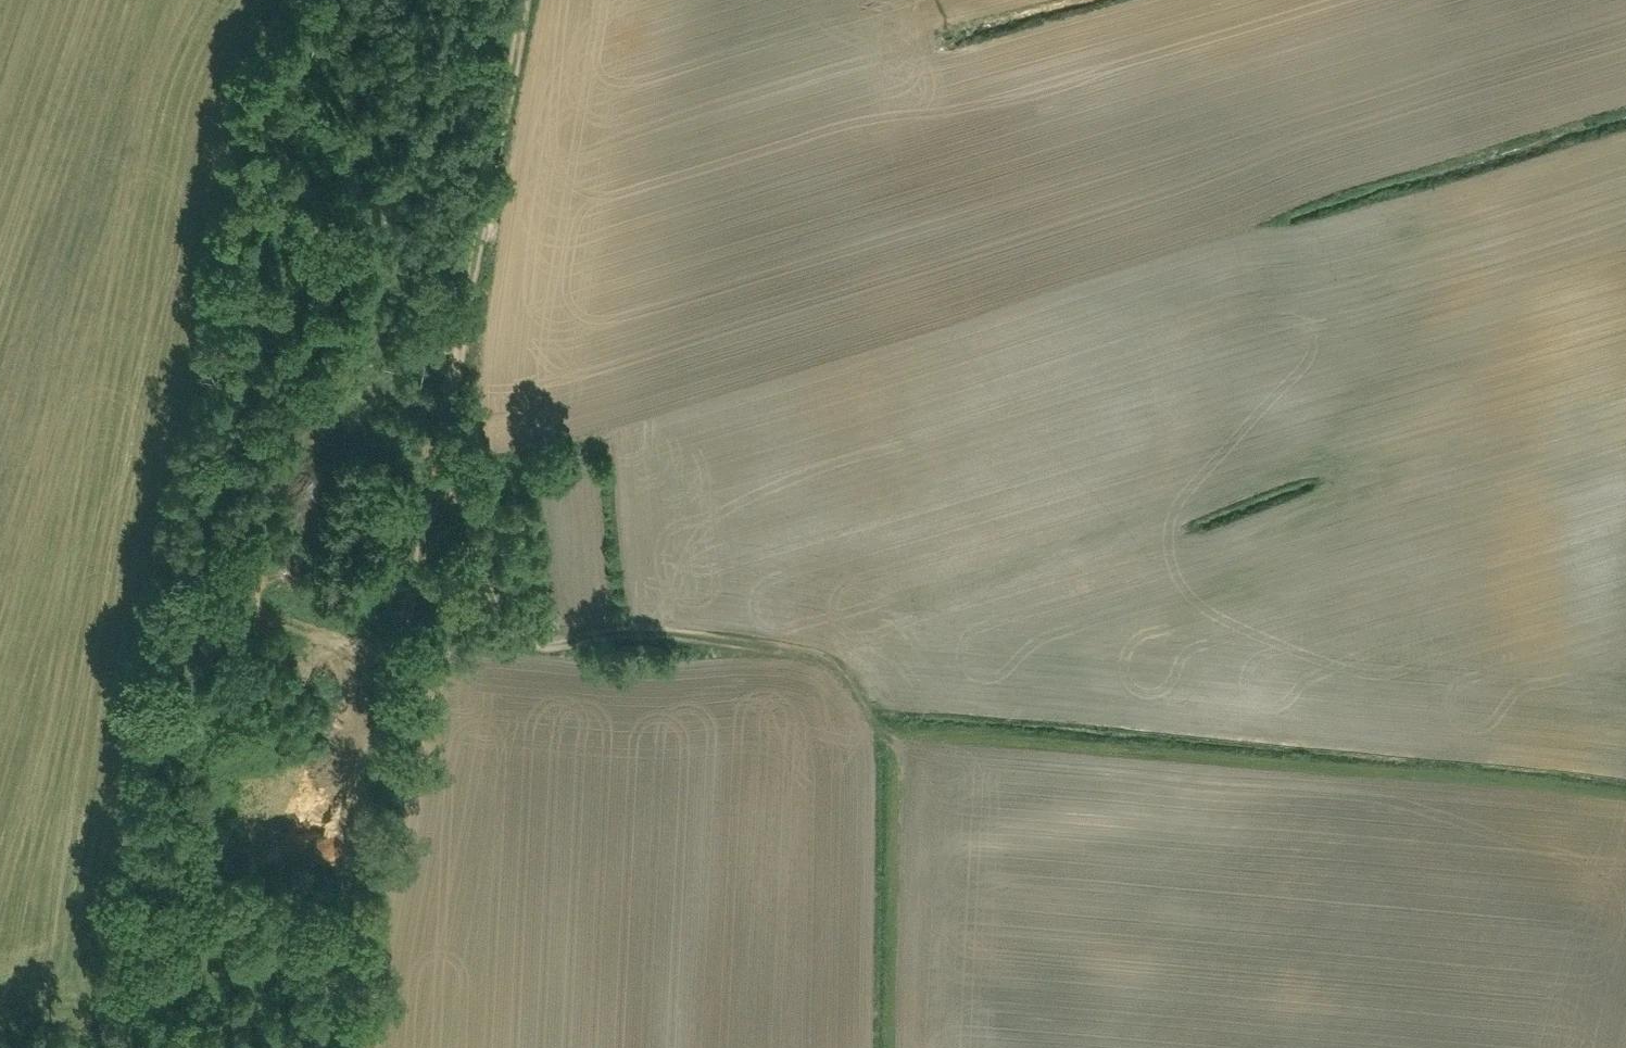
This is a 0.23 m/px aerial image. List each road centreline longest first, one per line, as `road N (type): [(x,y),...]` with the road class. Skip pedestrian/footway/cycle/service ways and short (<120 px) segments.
road 1 (track): [(504,0),(327,1047)]

